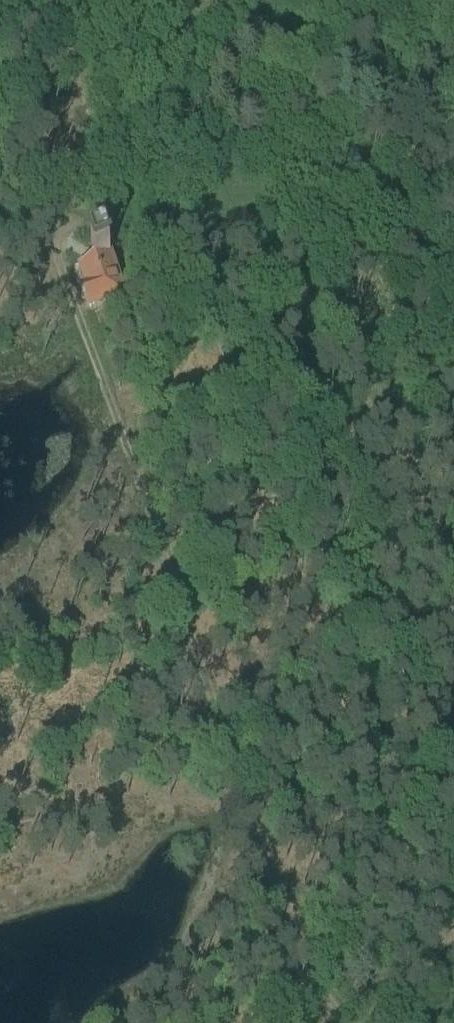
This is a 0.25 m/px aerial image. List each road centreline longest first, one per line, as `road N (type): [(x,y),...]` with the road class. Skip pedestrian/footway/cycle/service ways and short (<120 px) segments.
road 1 (track): [(335,1022),(226,822),(0,136)]

